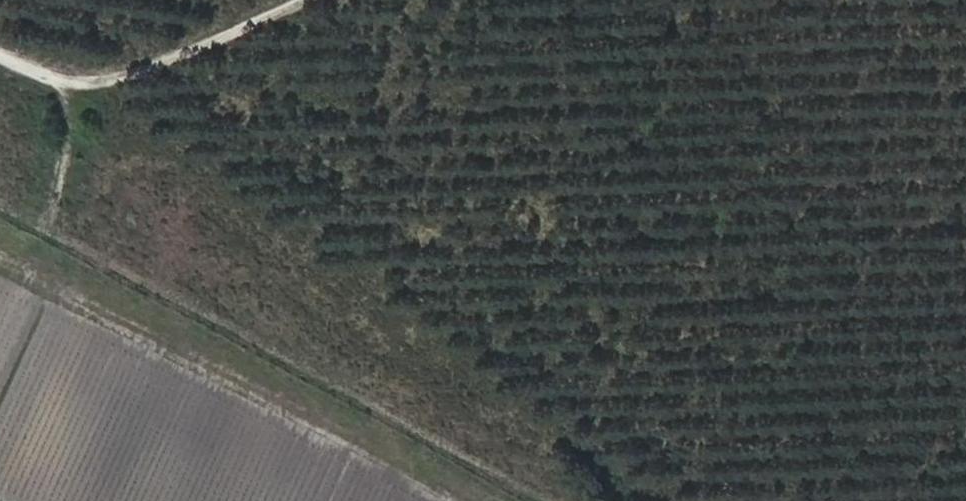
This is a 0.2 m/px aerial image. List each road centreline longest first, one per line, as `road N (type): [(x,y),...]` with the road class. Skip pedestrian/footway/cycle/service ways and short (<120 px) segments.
road 1 (track): [(0,48),(75,87),(198,54),(314,0)]

